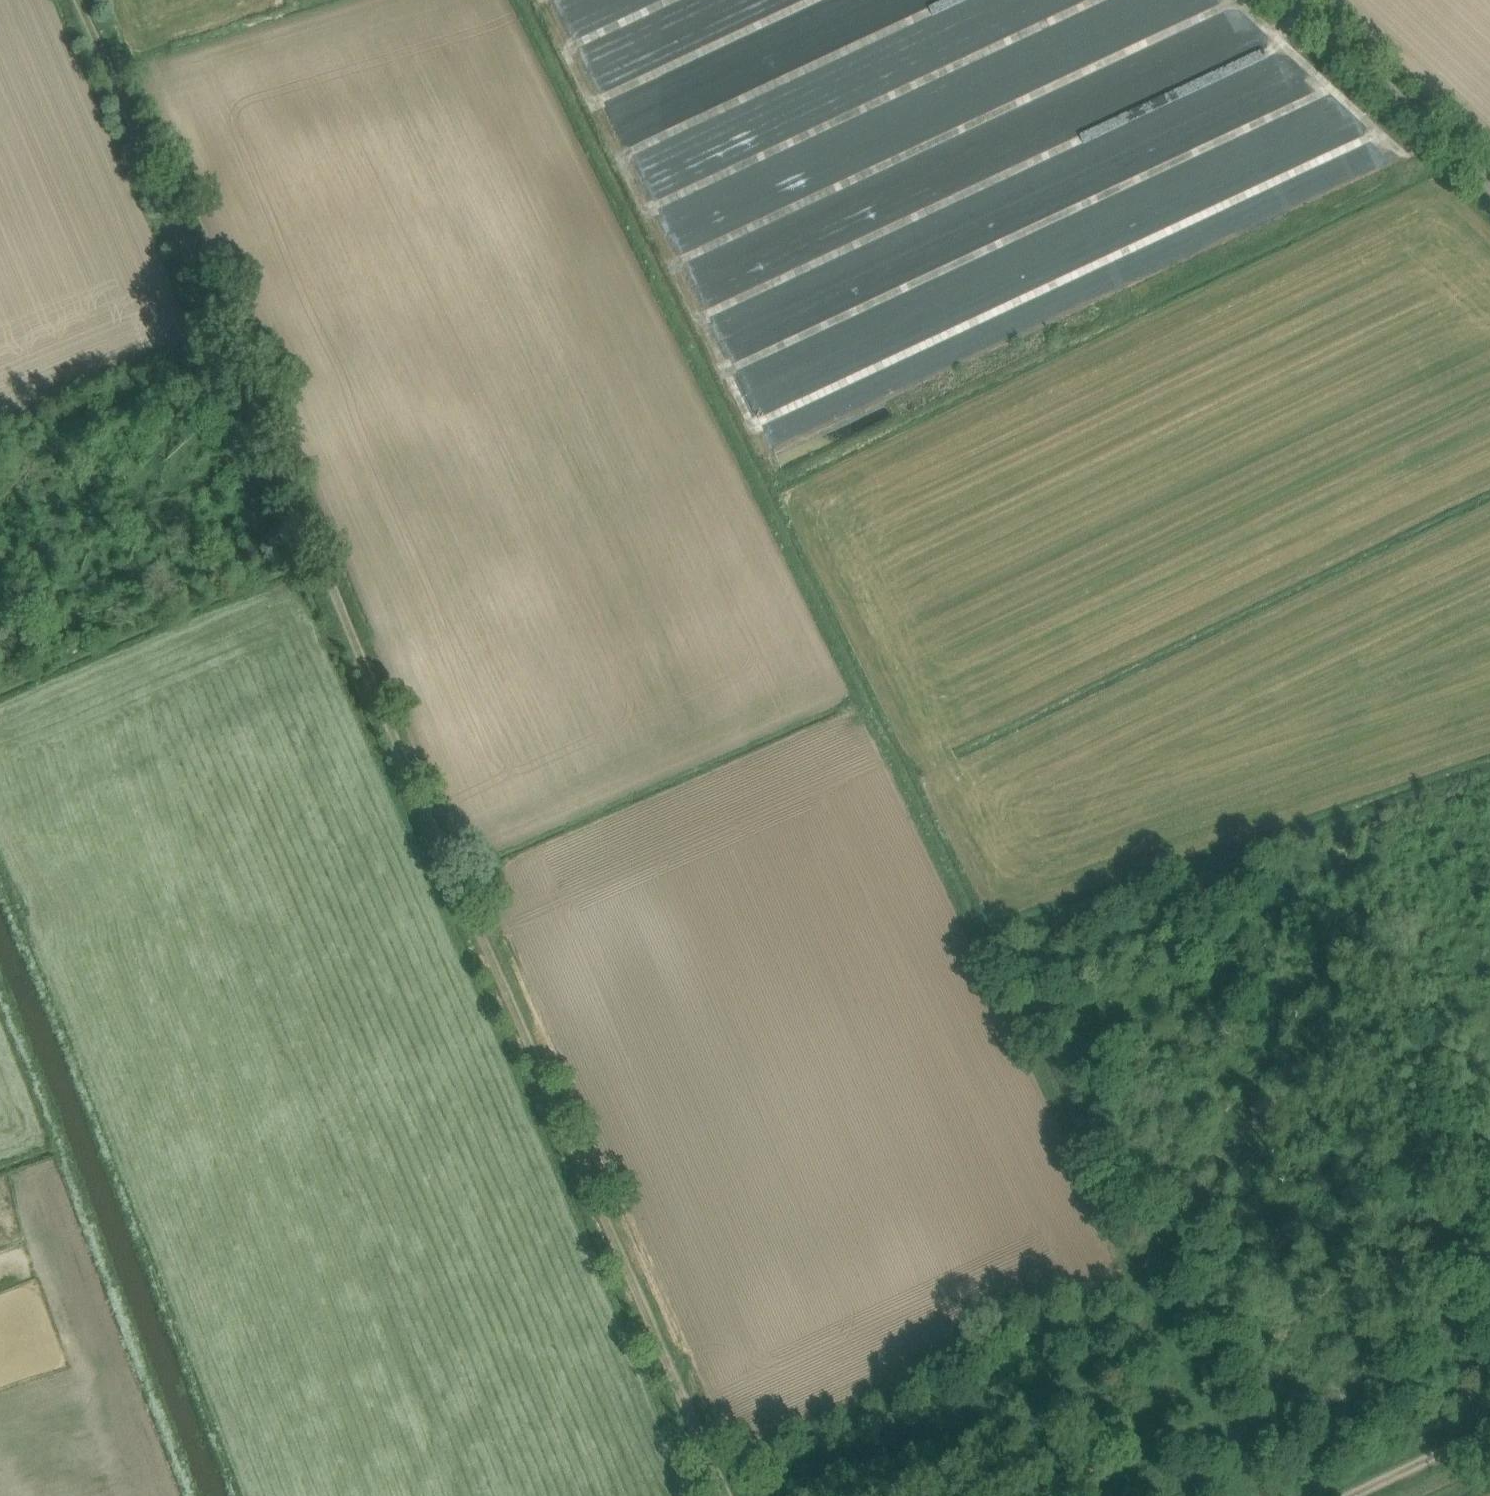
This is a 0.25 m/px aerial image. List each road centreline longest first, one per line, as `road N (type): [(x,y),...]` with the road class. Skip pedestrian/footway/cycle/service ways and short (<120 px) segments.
road 1 (track): [(728,1495),(78,0)]
road 2 (unclassified): [(1489,183),(1299,0)]
road 3 (track): [(1489,1436),(1364,1495)]

